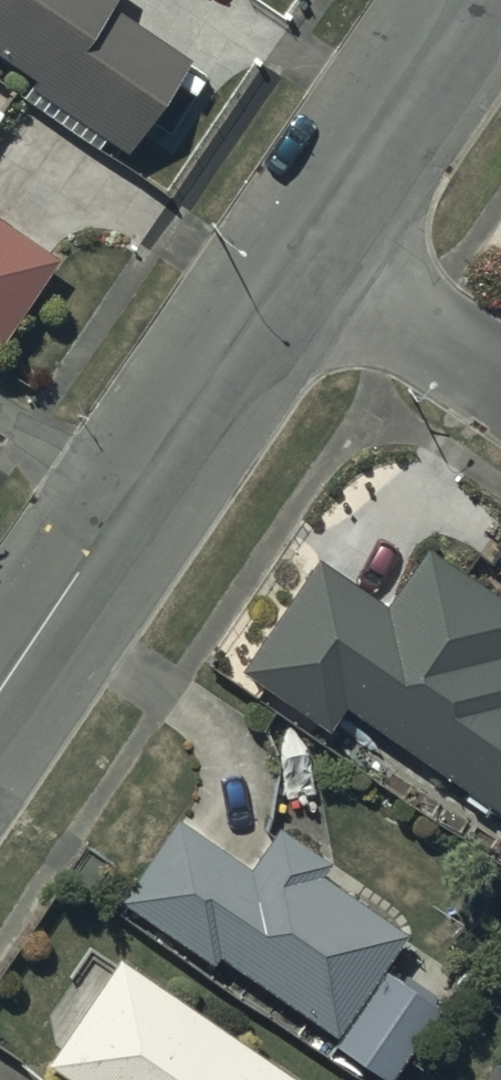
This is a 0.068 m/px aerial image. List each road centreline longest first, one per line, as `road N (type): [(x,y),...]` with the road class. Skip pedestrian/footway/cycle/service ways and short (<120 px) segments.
road 1 (unclassified): [(300,257),(473,0)]
road 2 (unclassified): [(132,516),(300,257)]
road 3 (residential): [(300,257),(500,392)]
road 4 (unclassified): [(0,704),(132,516)]
road 5 (residential): [(132,516),(0,423)]

